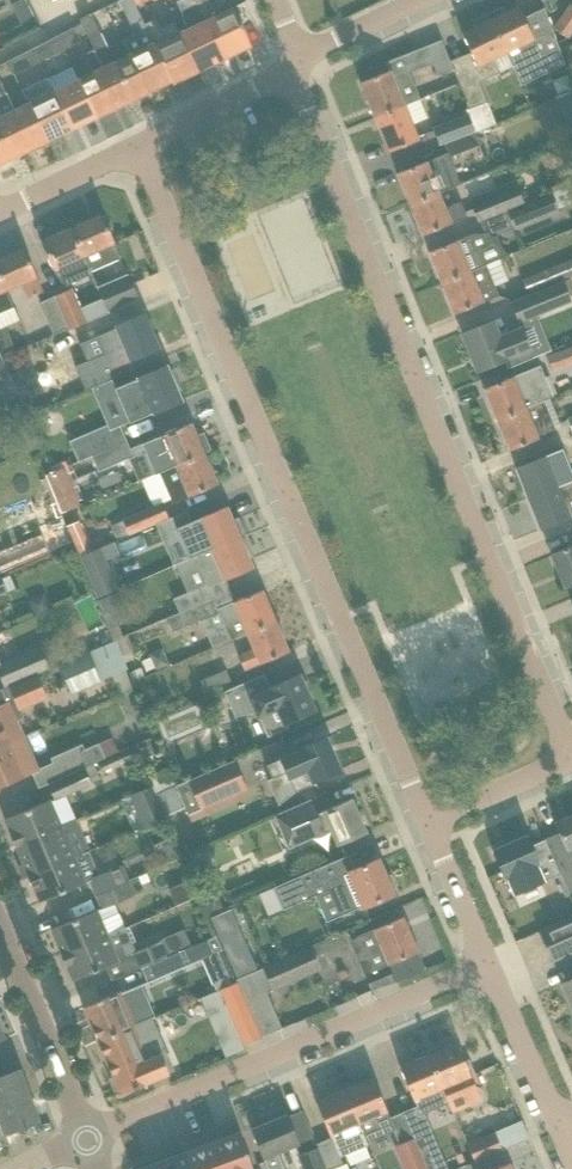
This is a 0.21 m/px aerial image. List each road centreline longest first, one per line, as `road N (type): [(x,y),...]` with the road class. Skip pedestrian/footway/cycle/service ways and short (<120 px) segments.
road 1 (residential): [(571,757),(307,113),(302,64)]
road 2 (residential): [(425,817),(135,147)]
road 3 (residential): [(86,1139),(487,962)]
road 4 (residential): [(86,1139),(0,934)]
road 5 (residential): [(135,147),(302,64)]
road 6 (residential): [(555,1122),(487,962)]
road 7 (residential): [(425,817),(571,757)]
road 8 (residential): [(487,962),(425,817)]
road 9 (residential): [(0,216),(135,147)]
road 10 (residential): [(302,64),(418,0)]

